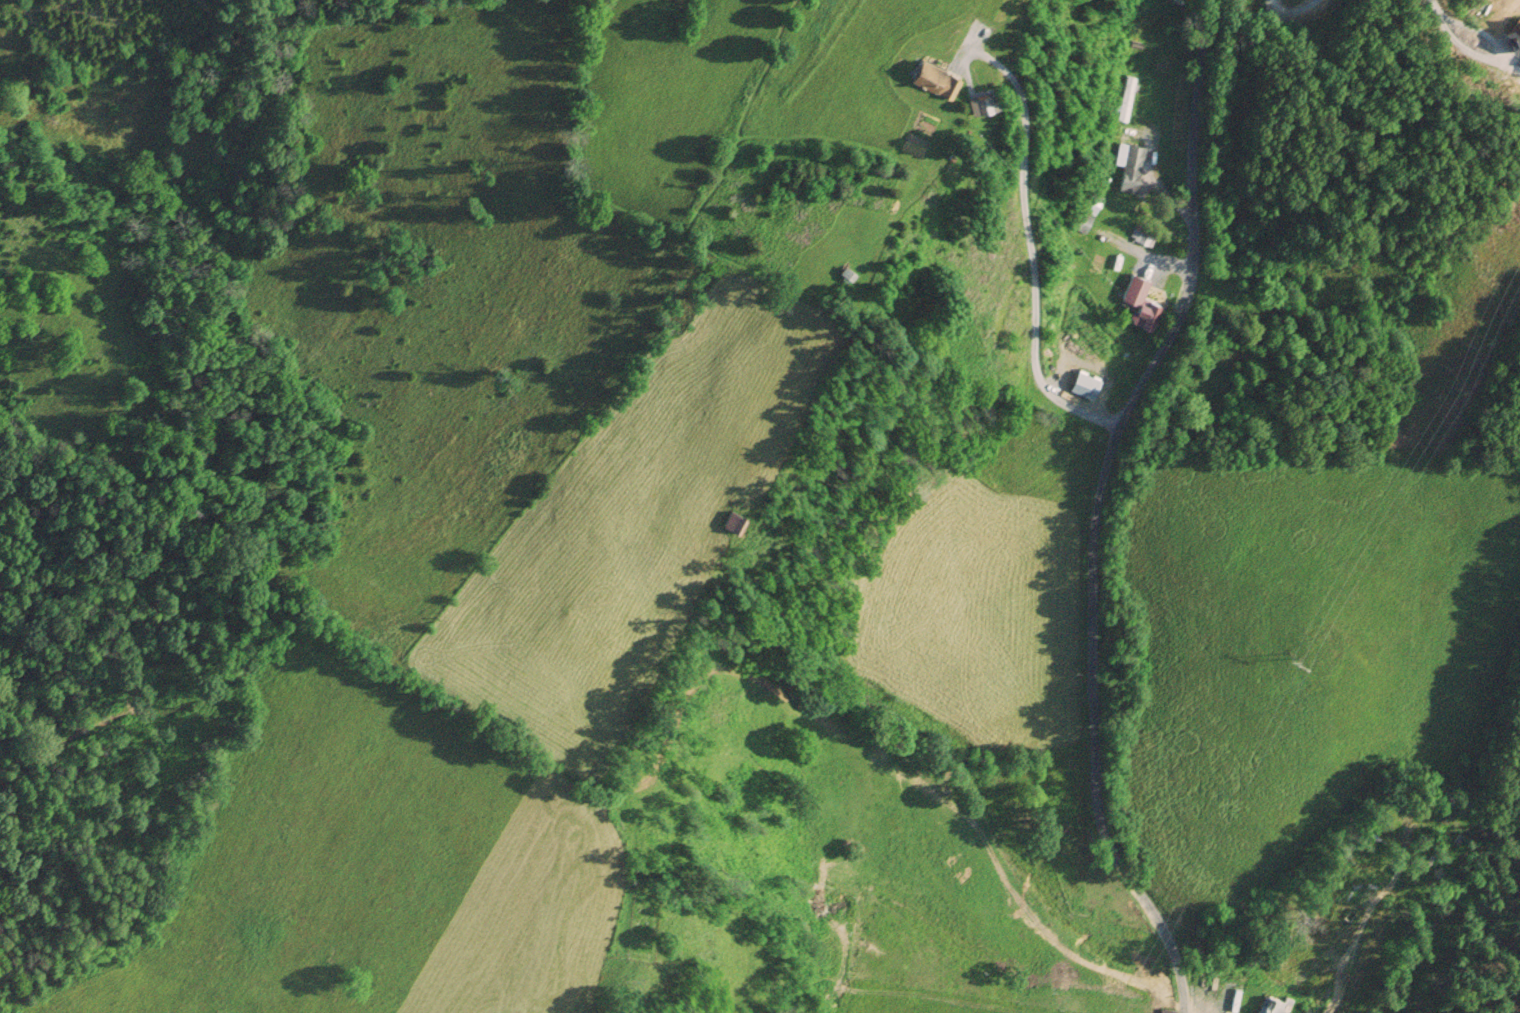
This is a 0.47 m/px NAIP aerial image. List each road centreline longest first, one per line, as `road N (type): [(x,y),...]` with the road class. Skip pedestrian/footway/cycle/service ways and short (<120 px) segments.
road 1 (tertiary): [(1185,1012),(1179,968),(1104,836),(1100,606),(1121,430),(1190,294),(1194,122),(1209,0)]

